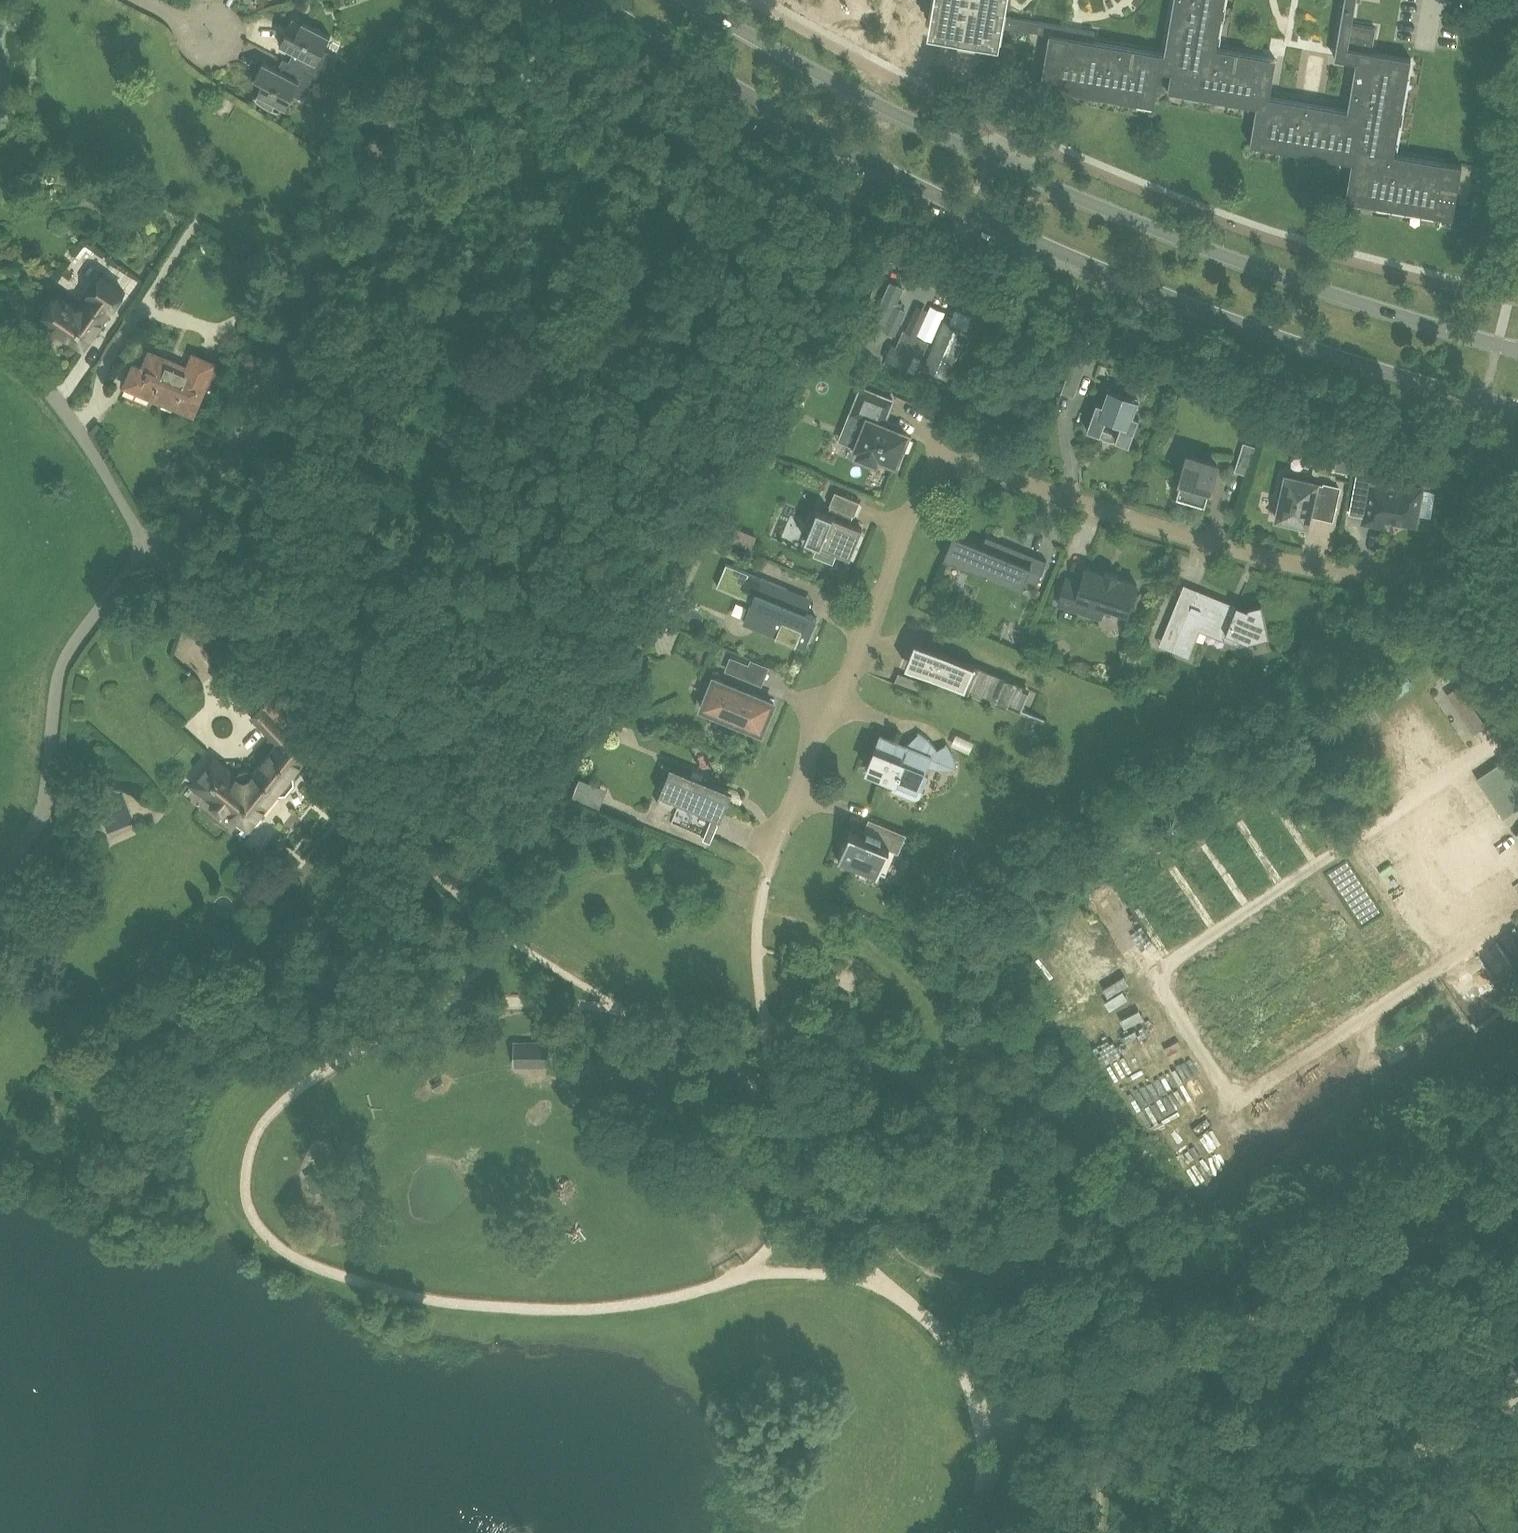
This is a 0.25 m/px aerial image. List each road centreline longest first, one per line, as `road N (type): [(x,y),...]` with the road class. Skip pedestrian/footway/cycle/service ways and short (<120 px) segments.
road 1 (residential): [(770,873),(941,463),(998,472),(1143,521),(1341,572),(1433,568),(1517,535)]
road 2 (primary): [(607,0),(877,165),(1064,255),(1320,351),(1517,407)]
road 3 (primary): [(1517,350),(1281,276),(1087,201),(921,126),(697,0)]
road 4 (residential): [(0,881),(38,819),(70,656),(153,552),(81,430),(0,344)]

